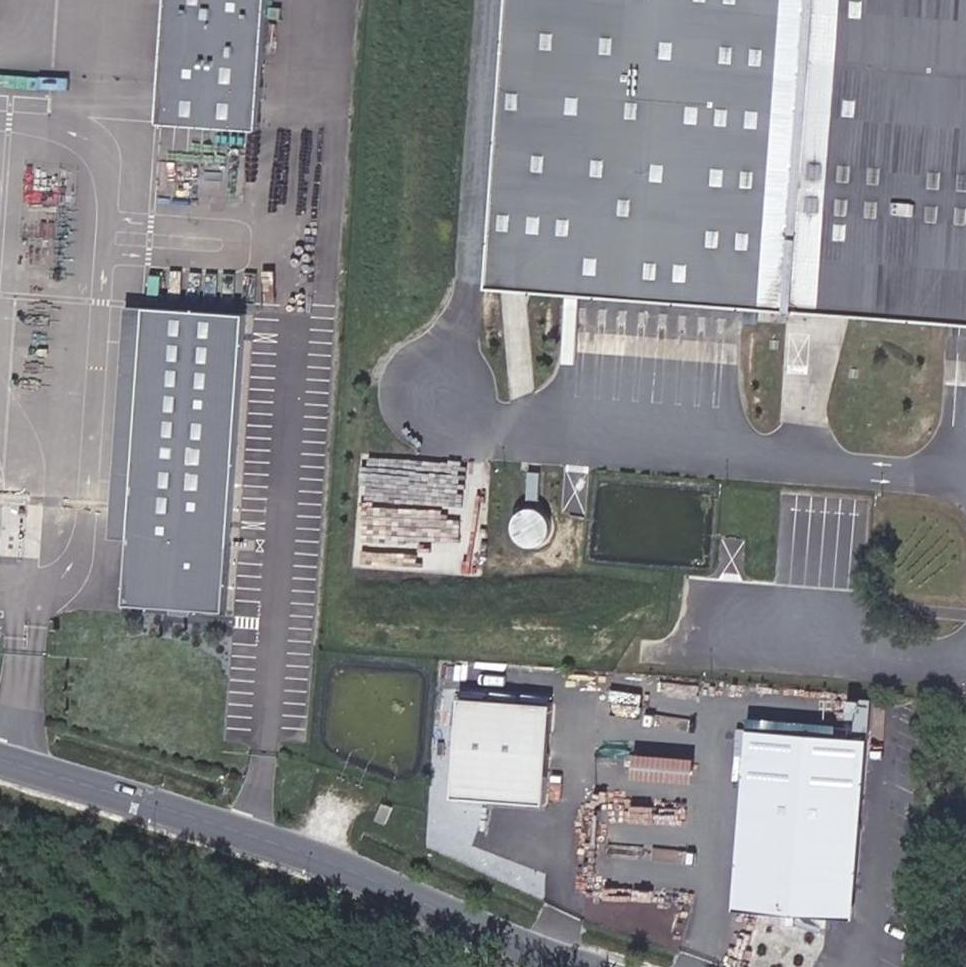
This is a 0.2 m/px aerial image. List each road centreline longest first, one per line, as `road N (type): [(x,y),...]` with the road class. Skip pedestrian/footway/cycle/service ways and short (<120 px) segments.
road 1 (unclassified): [(0,760),(329,863),(582,966)]

